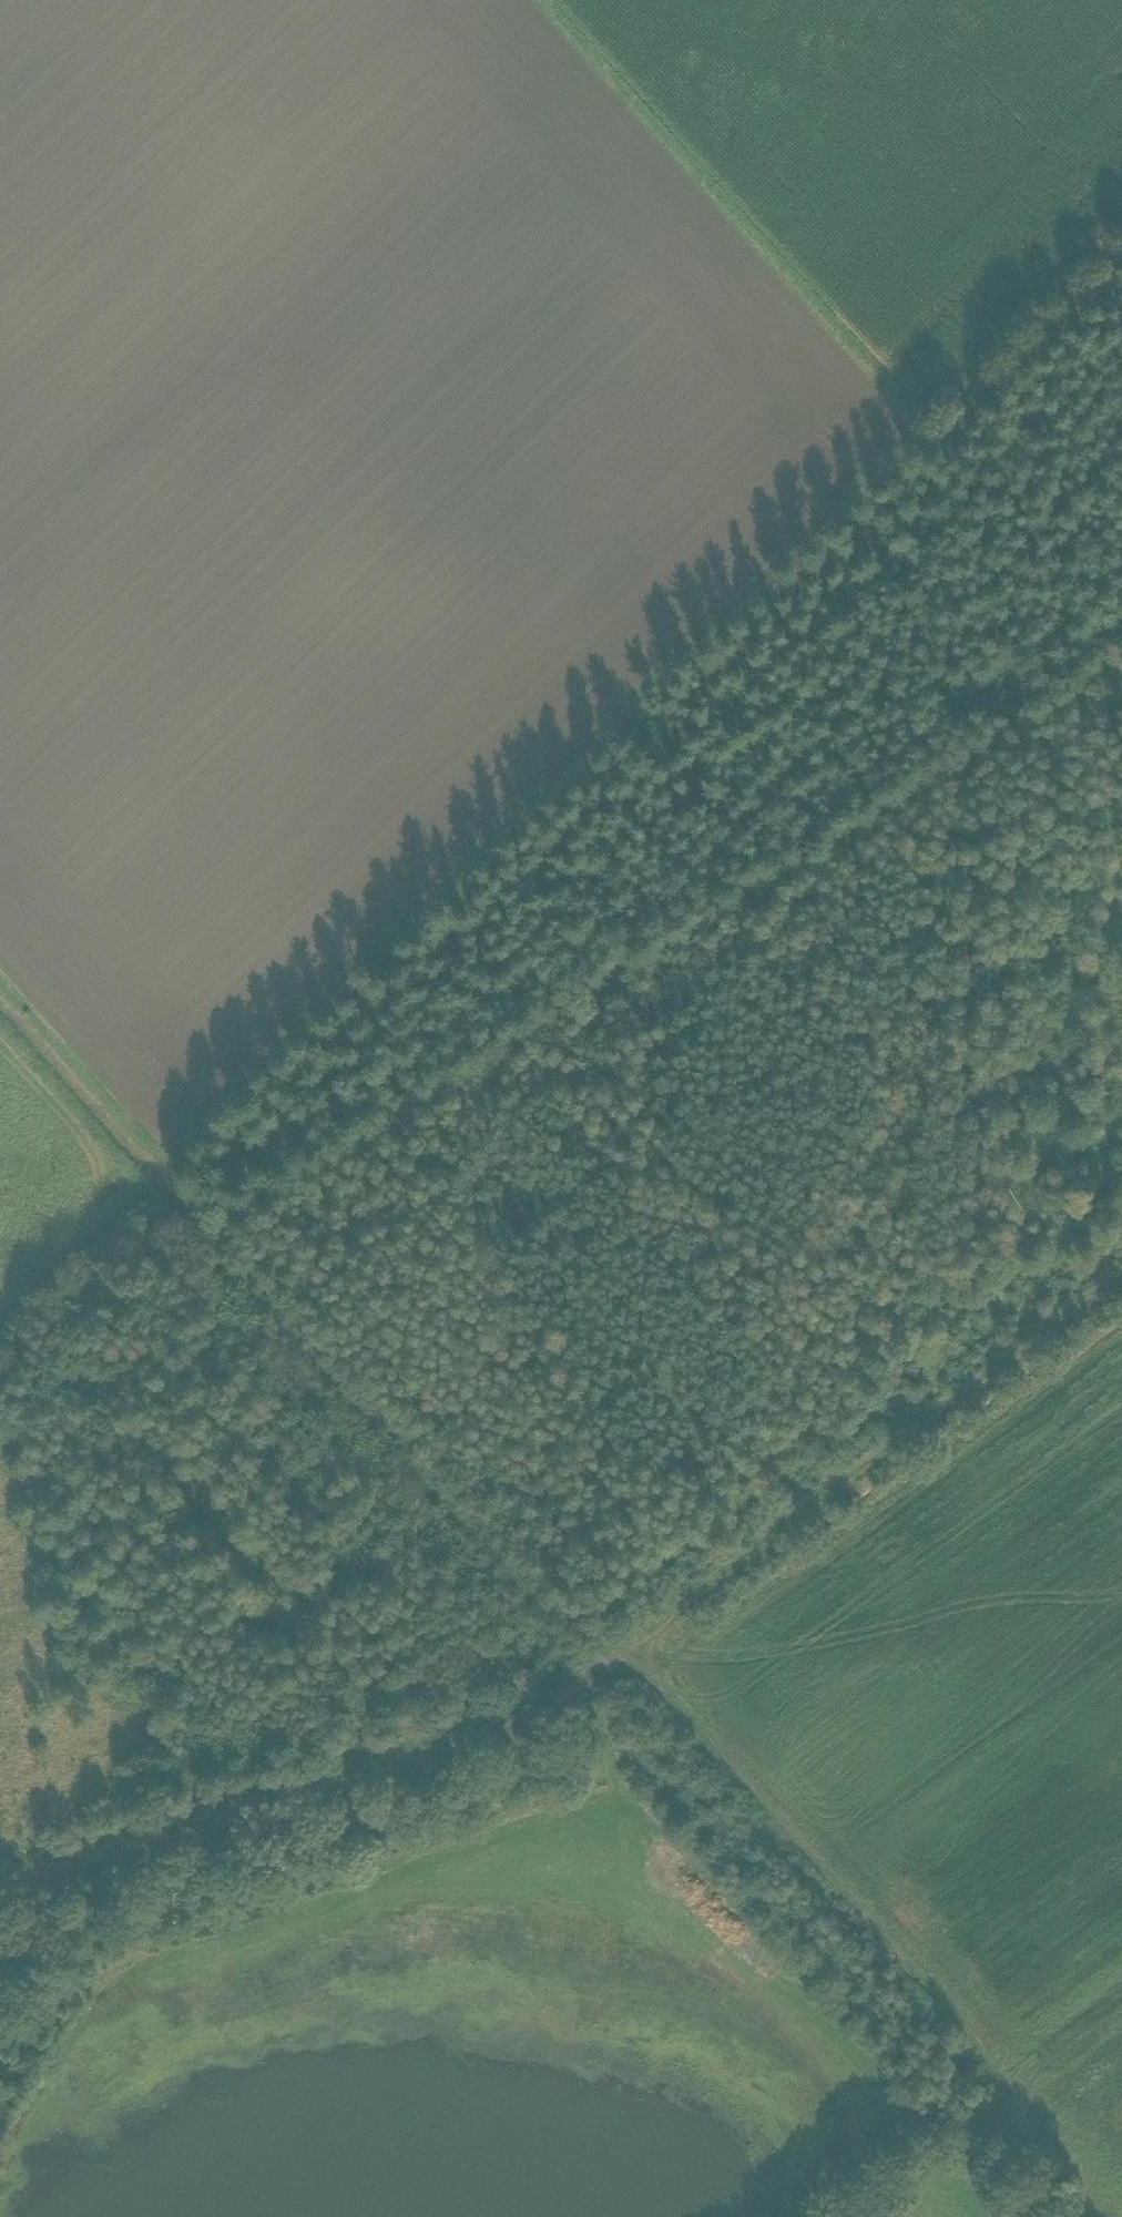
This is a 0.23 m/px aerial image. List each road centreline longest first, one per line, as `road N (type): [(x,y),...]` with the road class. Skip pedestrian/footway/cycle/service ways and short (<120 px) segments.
road 1 (track): [(627,1653),(1088,2185),(1103,2216)]
road 2 (track): [(0,1884),(461,1742),(627,1653)]
road 3 (track): [(627,1653),(1121,1280)]

